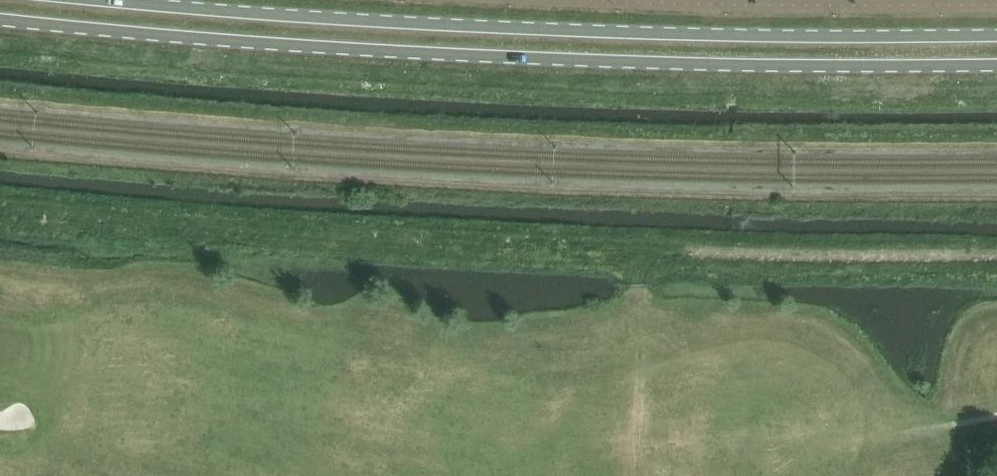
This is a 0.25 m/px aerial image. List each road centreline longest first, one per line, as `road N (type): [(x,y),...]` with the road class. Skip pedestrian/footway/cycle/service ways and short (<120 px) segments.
road 1 (secondary): [(0,18),(347,51),(710,65),(996,64)]
road 2 (secondary): [(996,31),(515,28),(105,0)]

